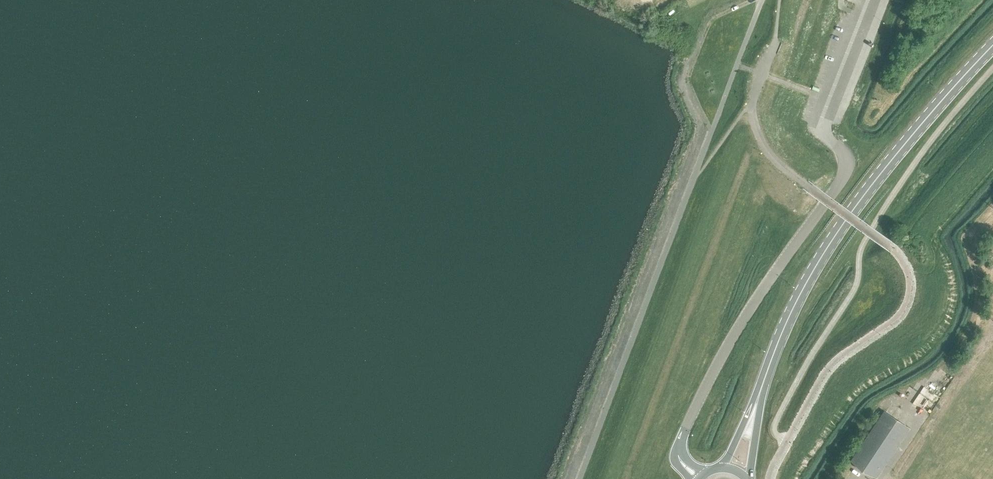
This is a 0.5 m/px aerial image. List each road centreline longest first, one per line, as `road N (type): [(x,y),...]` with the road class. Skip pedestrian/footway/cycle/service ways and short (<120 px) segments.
road 1 (primary): [(757,405),(805,283),(870,185),(992,46)]

